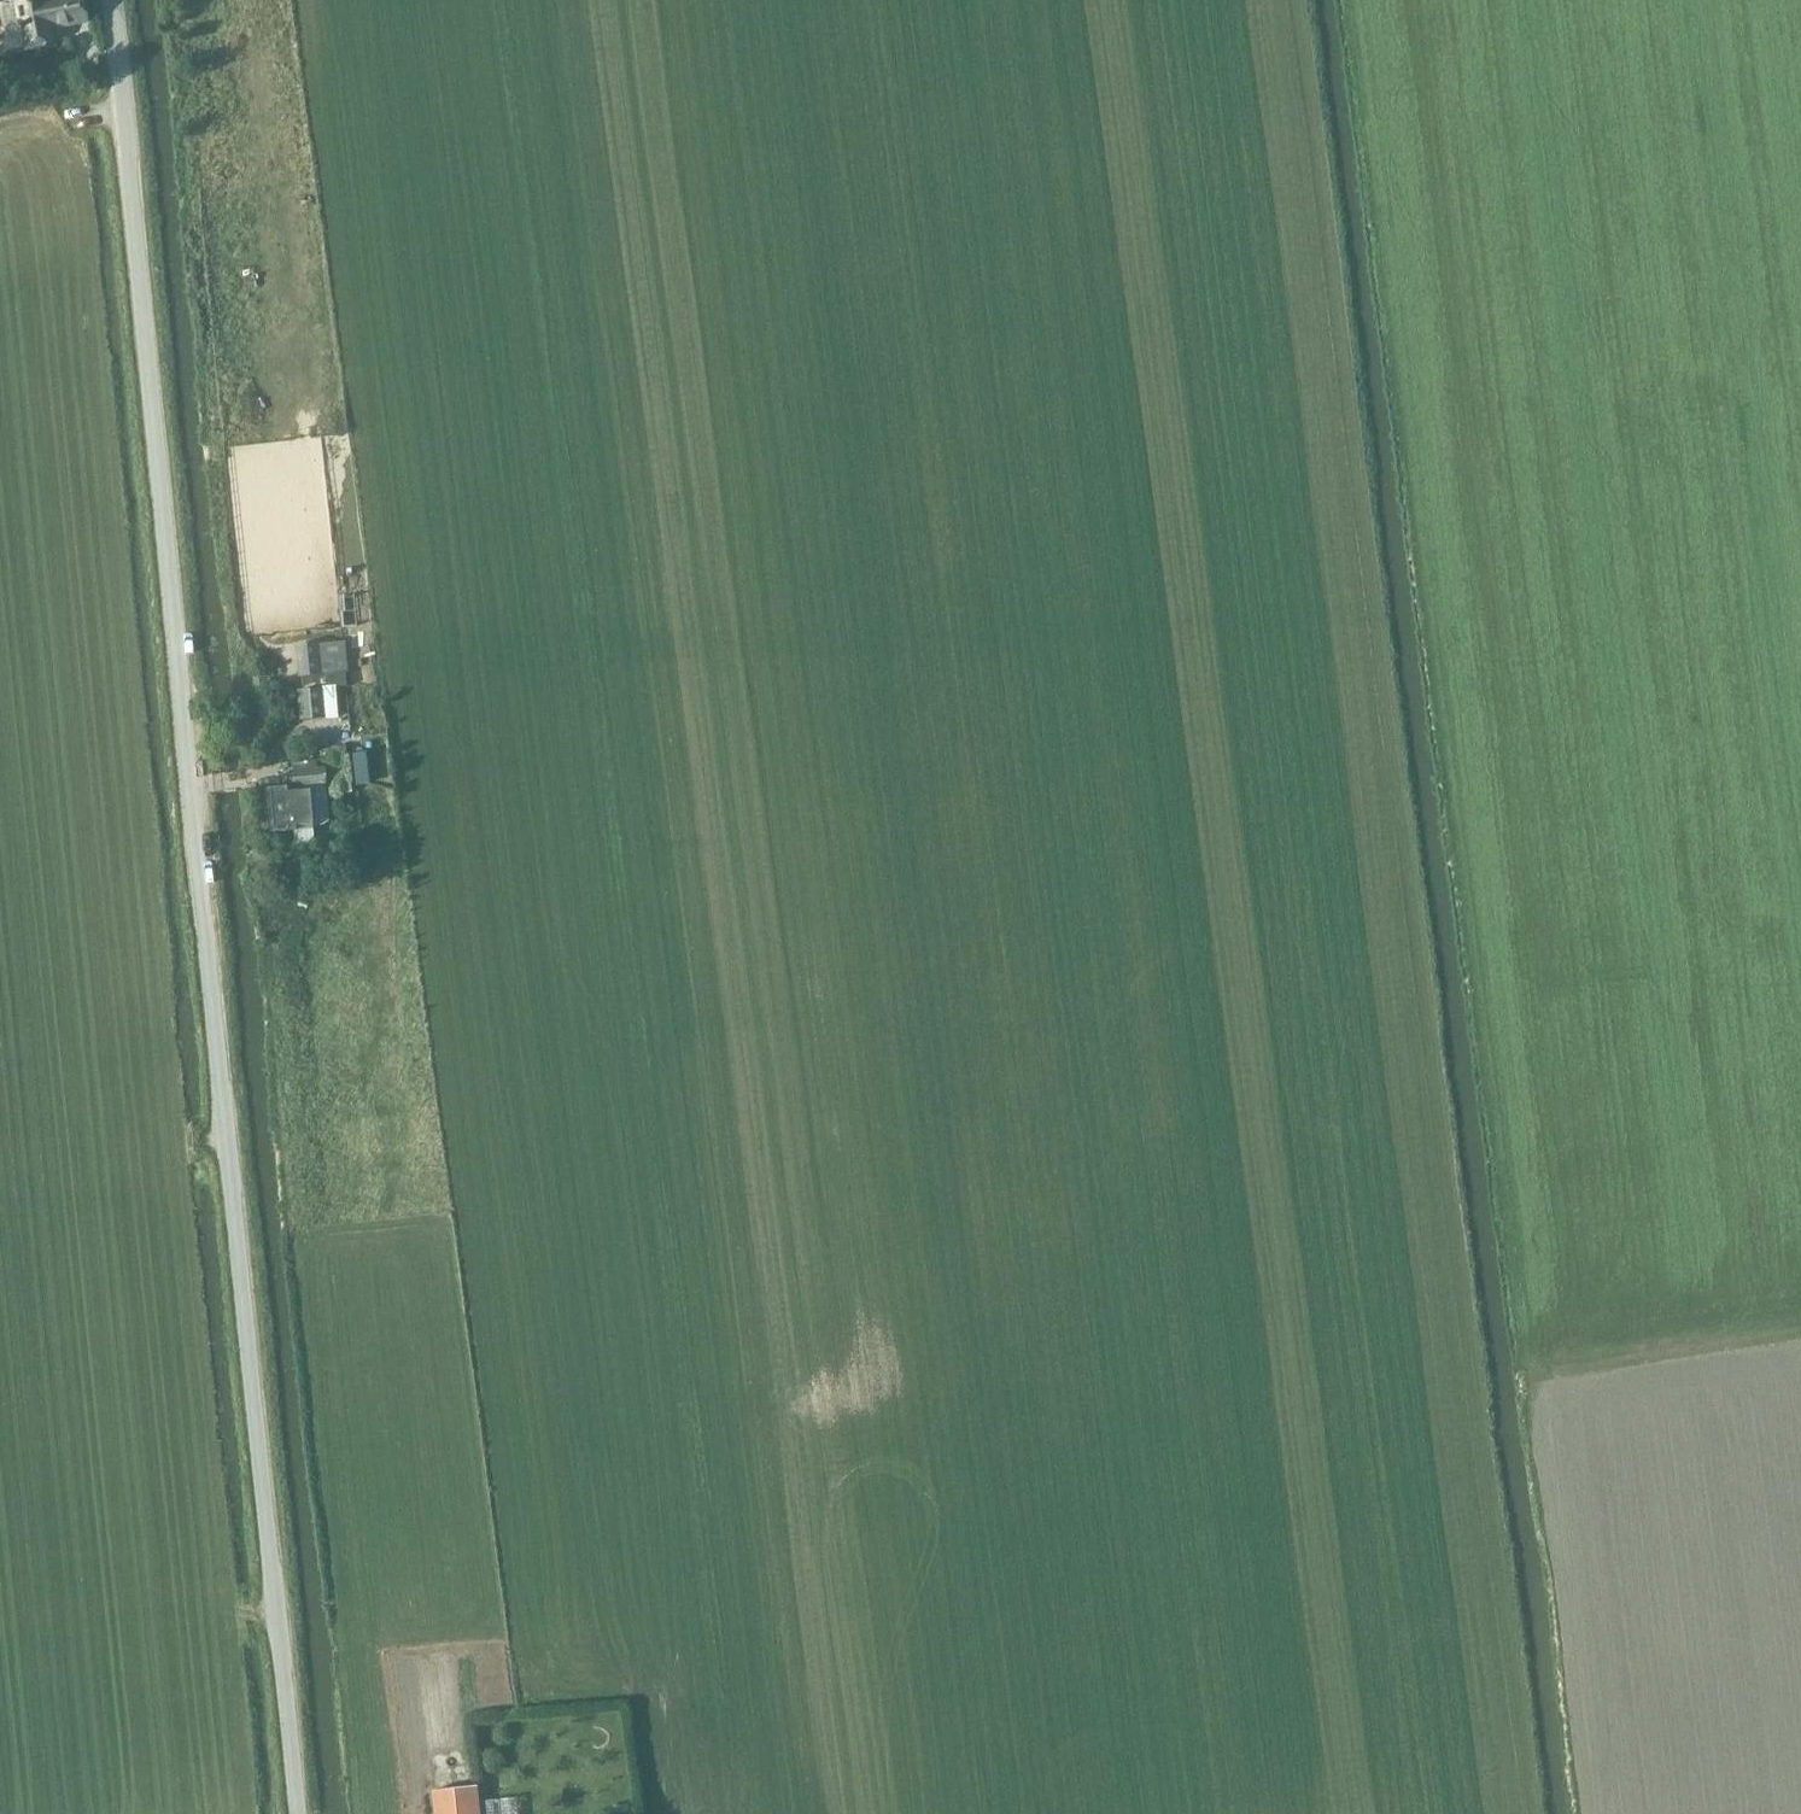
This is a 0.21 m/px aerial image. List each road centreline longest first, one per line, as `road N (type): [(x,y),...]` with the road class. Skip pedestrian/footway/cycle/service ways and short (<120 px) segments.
road 1 (unclassified): [(307,1813),(113,0)]

